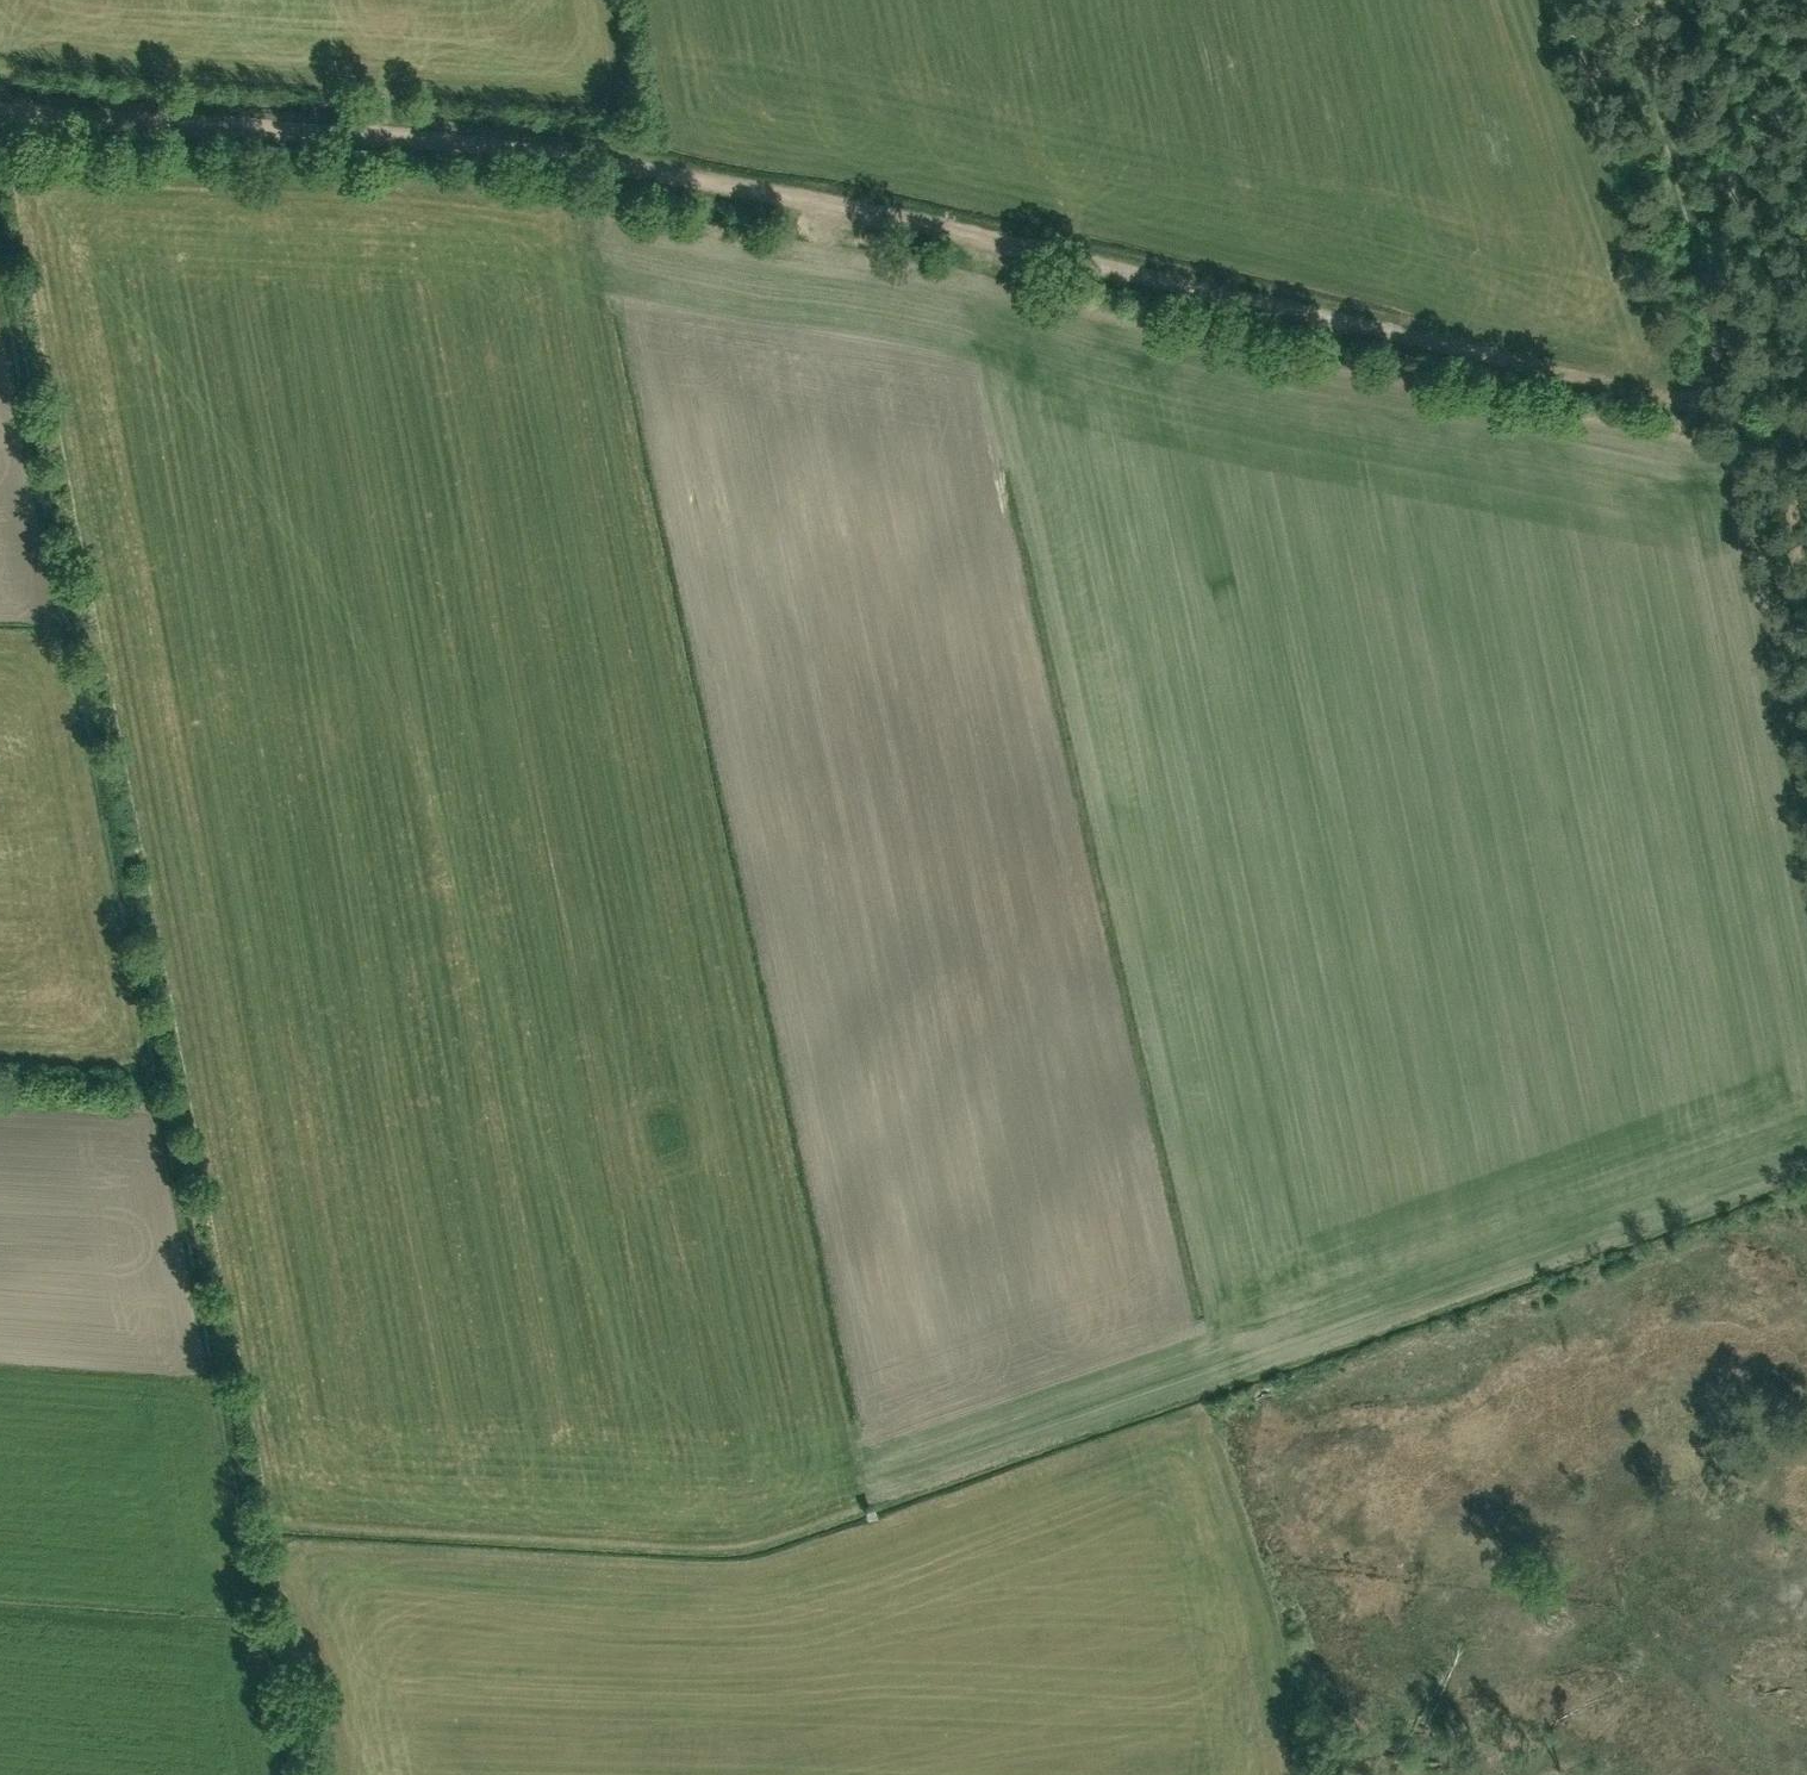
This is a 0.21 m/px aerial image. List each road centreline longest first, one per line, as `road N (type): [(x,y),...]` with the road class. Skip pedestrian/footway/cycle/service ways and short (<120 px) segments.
road 1 (track): [(0,109),(481,135),(1151,282),(1710,423),(1705,298),(1685,188),(1626,0)]
road 2 (track): [(1710,423),(1806,826)]

